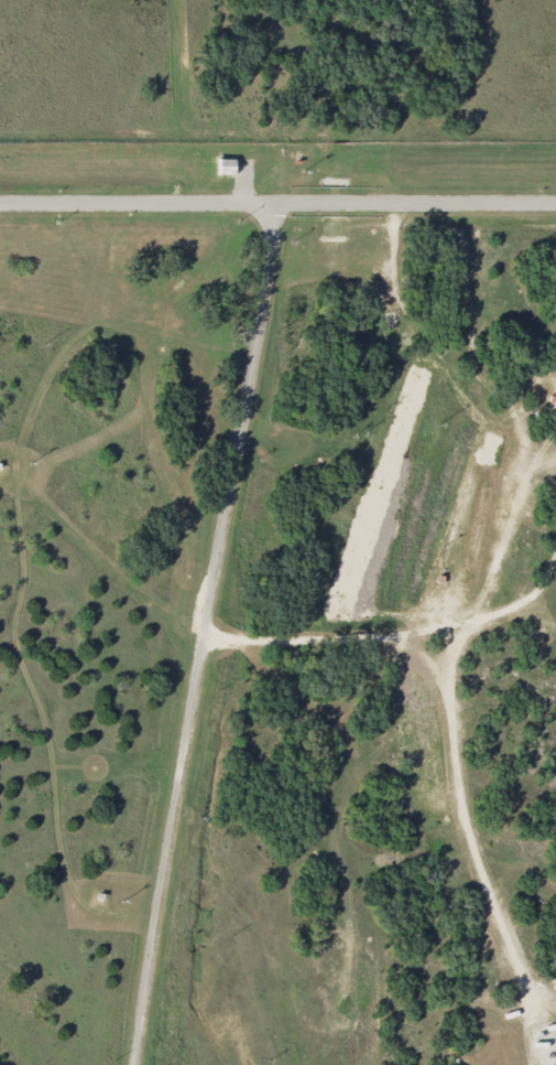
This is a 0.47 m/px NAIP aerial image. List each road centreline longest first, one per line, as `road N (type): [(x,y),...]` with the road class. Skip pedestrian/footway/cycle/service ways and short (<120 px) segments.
road 1 (residential): [(136,1064),(277,201)]
road 2 (residential): [(458,204),(481,386),(480,445),(434,614),(441,691),(459,805),(527,967),(555,994)]
road 3 (residential): [(555,204),(0,203)]

